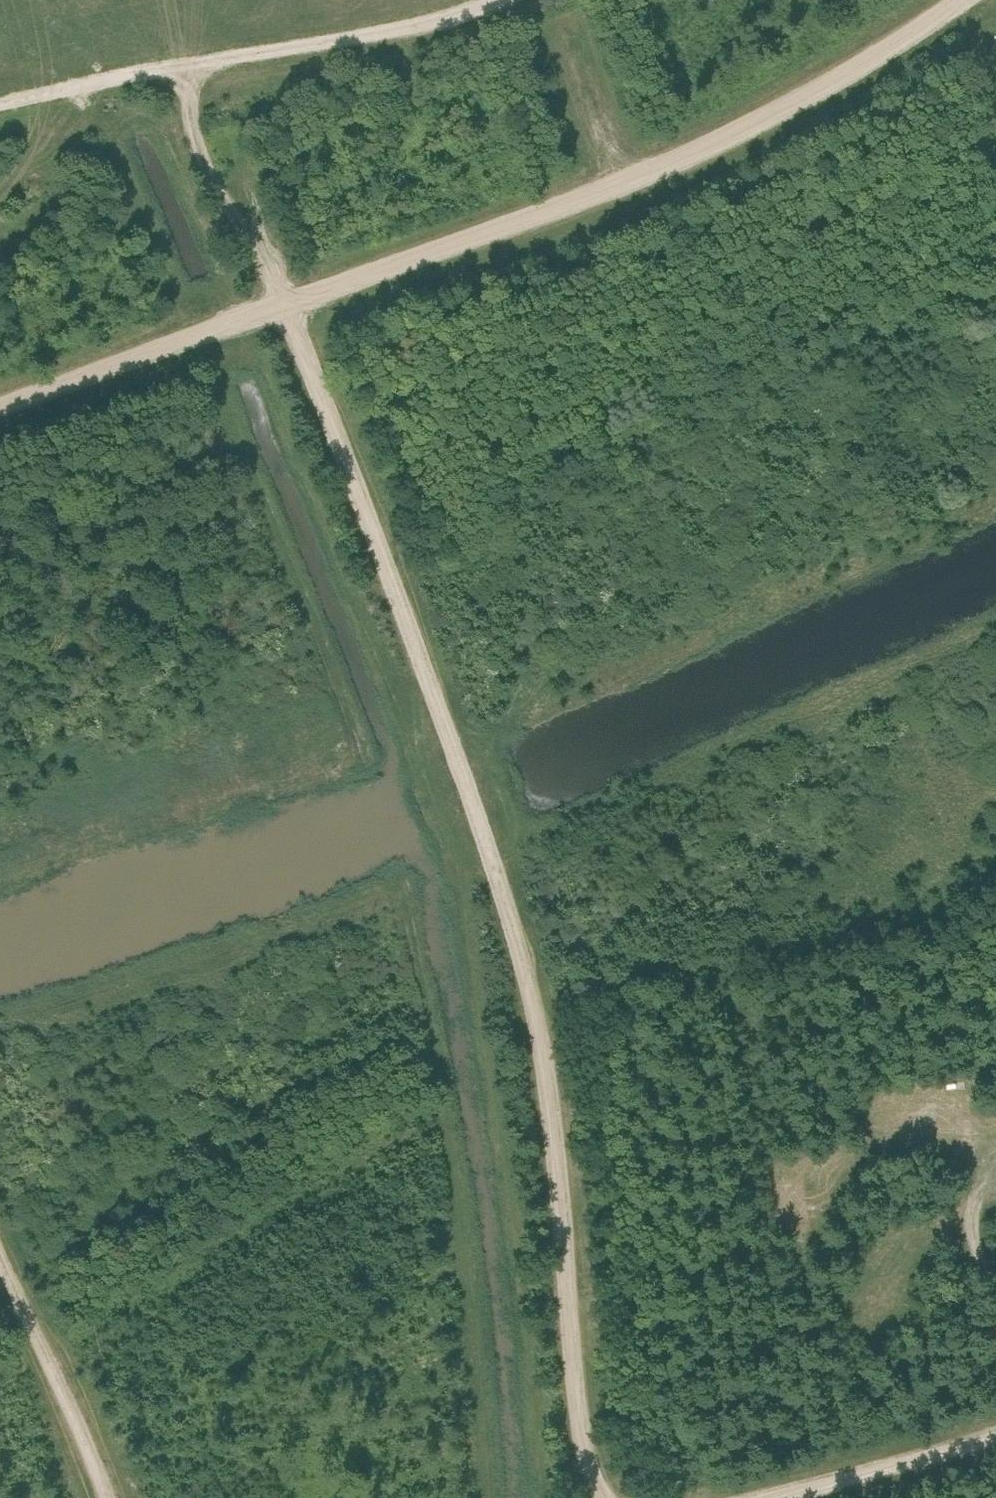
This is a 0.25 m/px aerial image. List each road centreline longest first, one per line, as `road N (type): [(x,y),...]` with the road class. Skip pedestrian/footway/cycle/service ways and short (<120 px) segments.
road 1 (track): [(0,408),(665,158),(947,0)]
road 2 (track): [(0,107),(442,0)]
road 3 (track): [(995,1444),(804,1497)]

